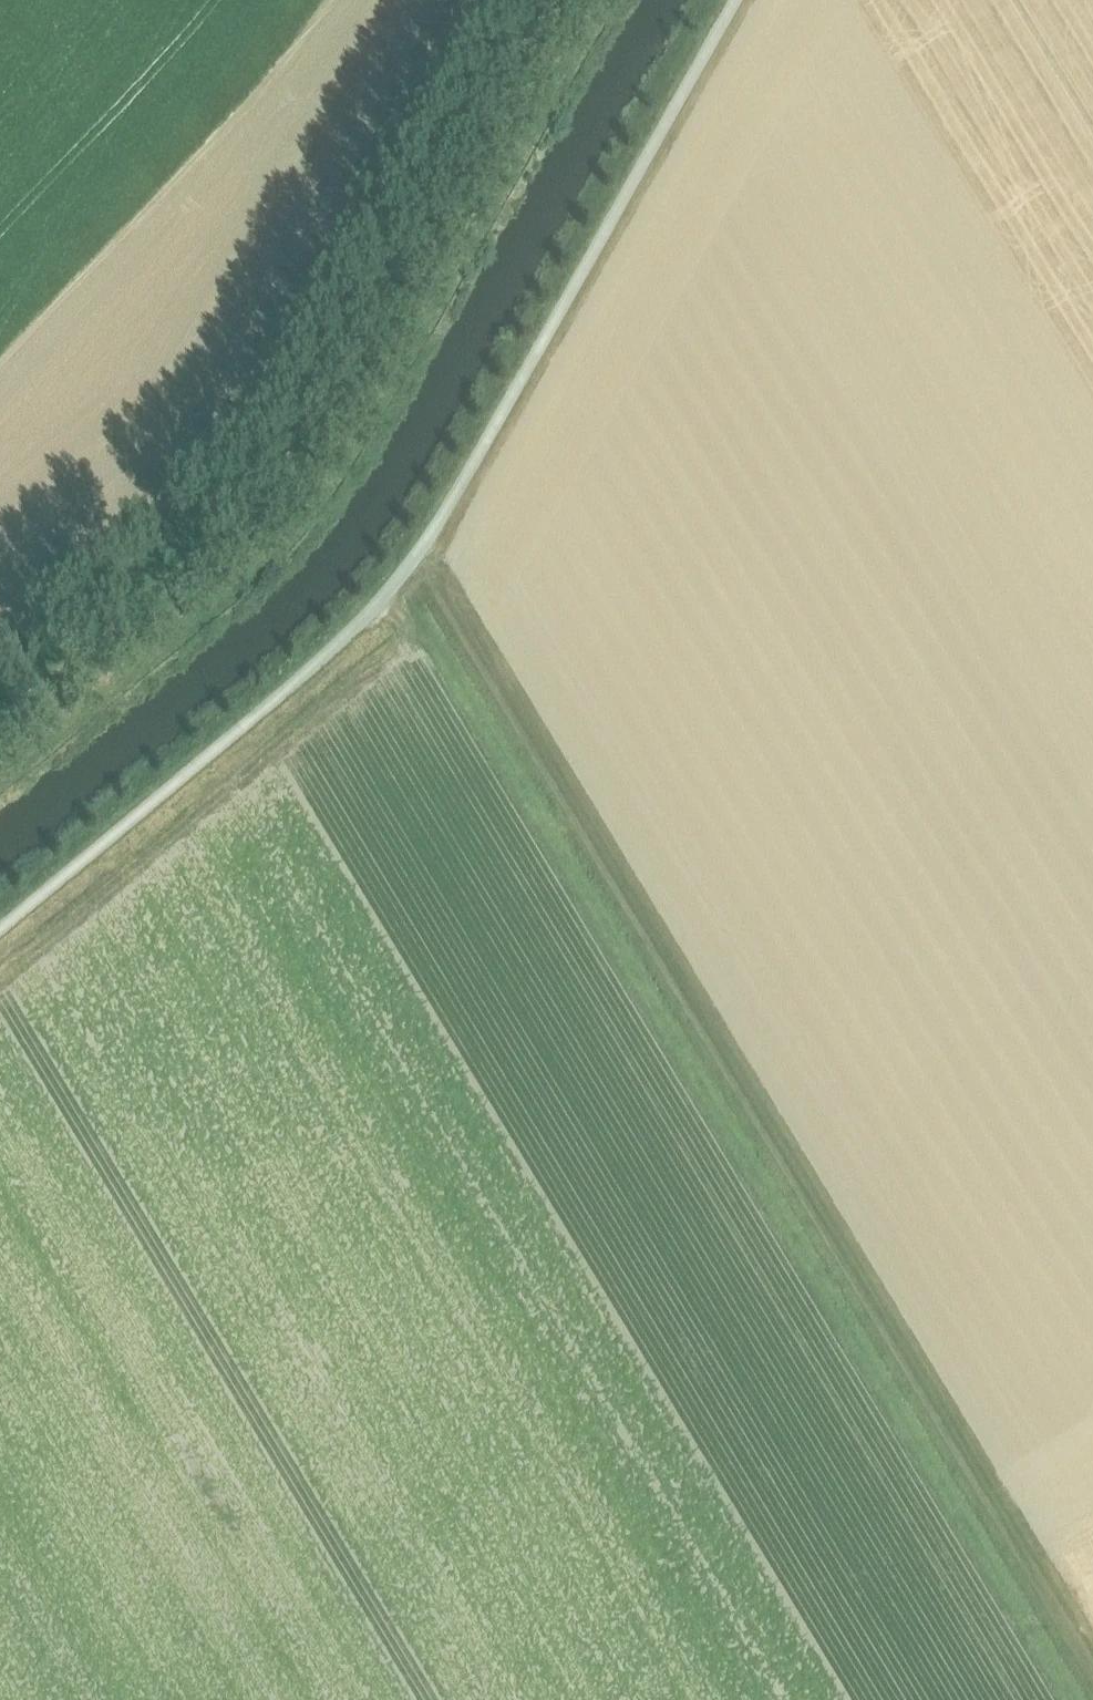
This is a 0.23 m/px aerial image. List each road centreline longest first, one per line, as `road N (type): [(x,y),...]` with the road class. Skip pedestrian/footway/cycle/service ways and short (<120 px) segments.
road 1 (unclassified): [(0,932),(370,621),(475,465),(736,0)]

